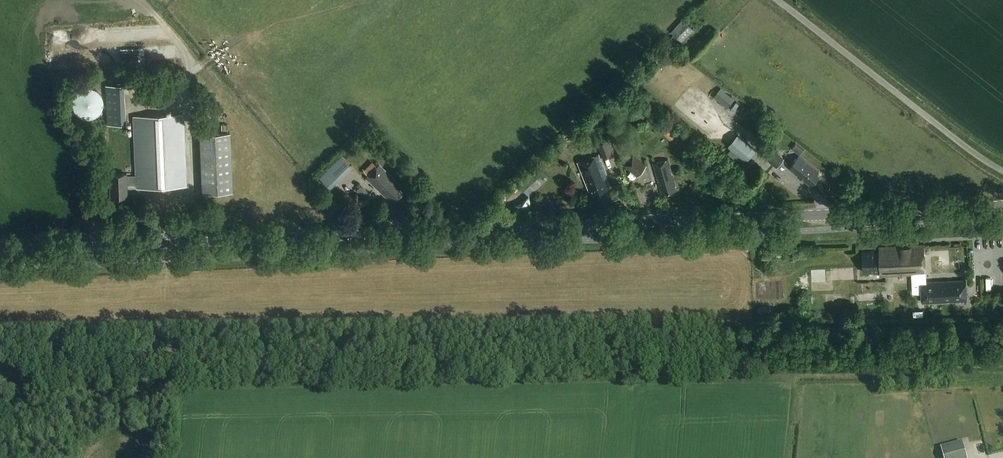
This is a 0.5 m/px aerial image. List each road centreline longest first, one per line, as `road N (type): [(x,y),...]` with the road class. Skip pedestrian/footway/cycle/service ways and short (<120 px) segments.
road 1 (tertiary): [(0,252),(1002,205)]
road 2 (track): [(1002,339),(0,350)]
road 3 (unclassified): [(1002,172),(776,0)]

